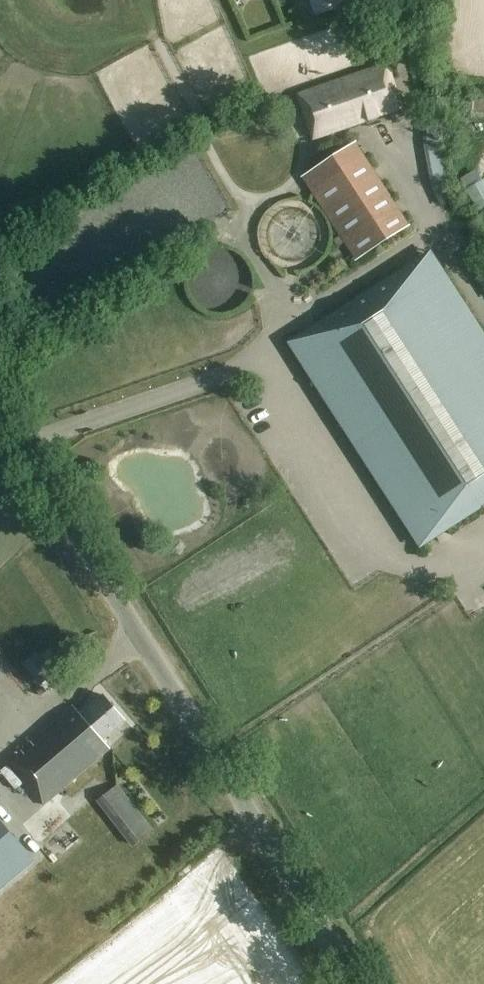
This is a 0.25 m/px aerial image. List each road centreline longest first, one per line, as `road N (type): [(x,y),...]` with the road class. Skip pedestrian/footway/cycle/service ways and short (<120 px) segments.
road 1 (unclassified): [(359,983),(0,413)]

